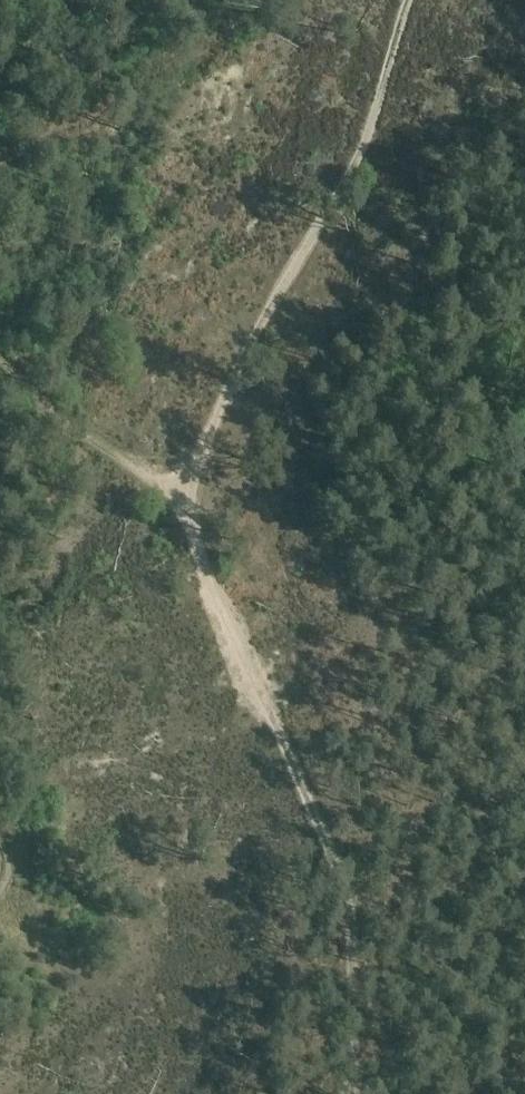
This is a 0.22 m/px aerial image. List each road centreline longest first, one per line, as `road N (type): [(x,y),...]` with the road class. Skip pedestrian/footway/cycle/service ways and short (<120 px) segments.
road 1 (track): [(346,1093),(352,959),(344,889),(286,739),(207,588),(189,522),(191,480),(237,368),(334,202),(377,109),(413,0)]
road 2 (track): [(189,522),(142,471),(59,421),(0,360)]

